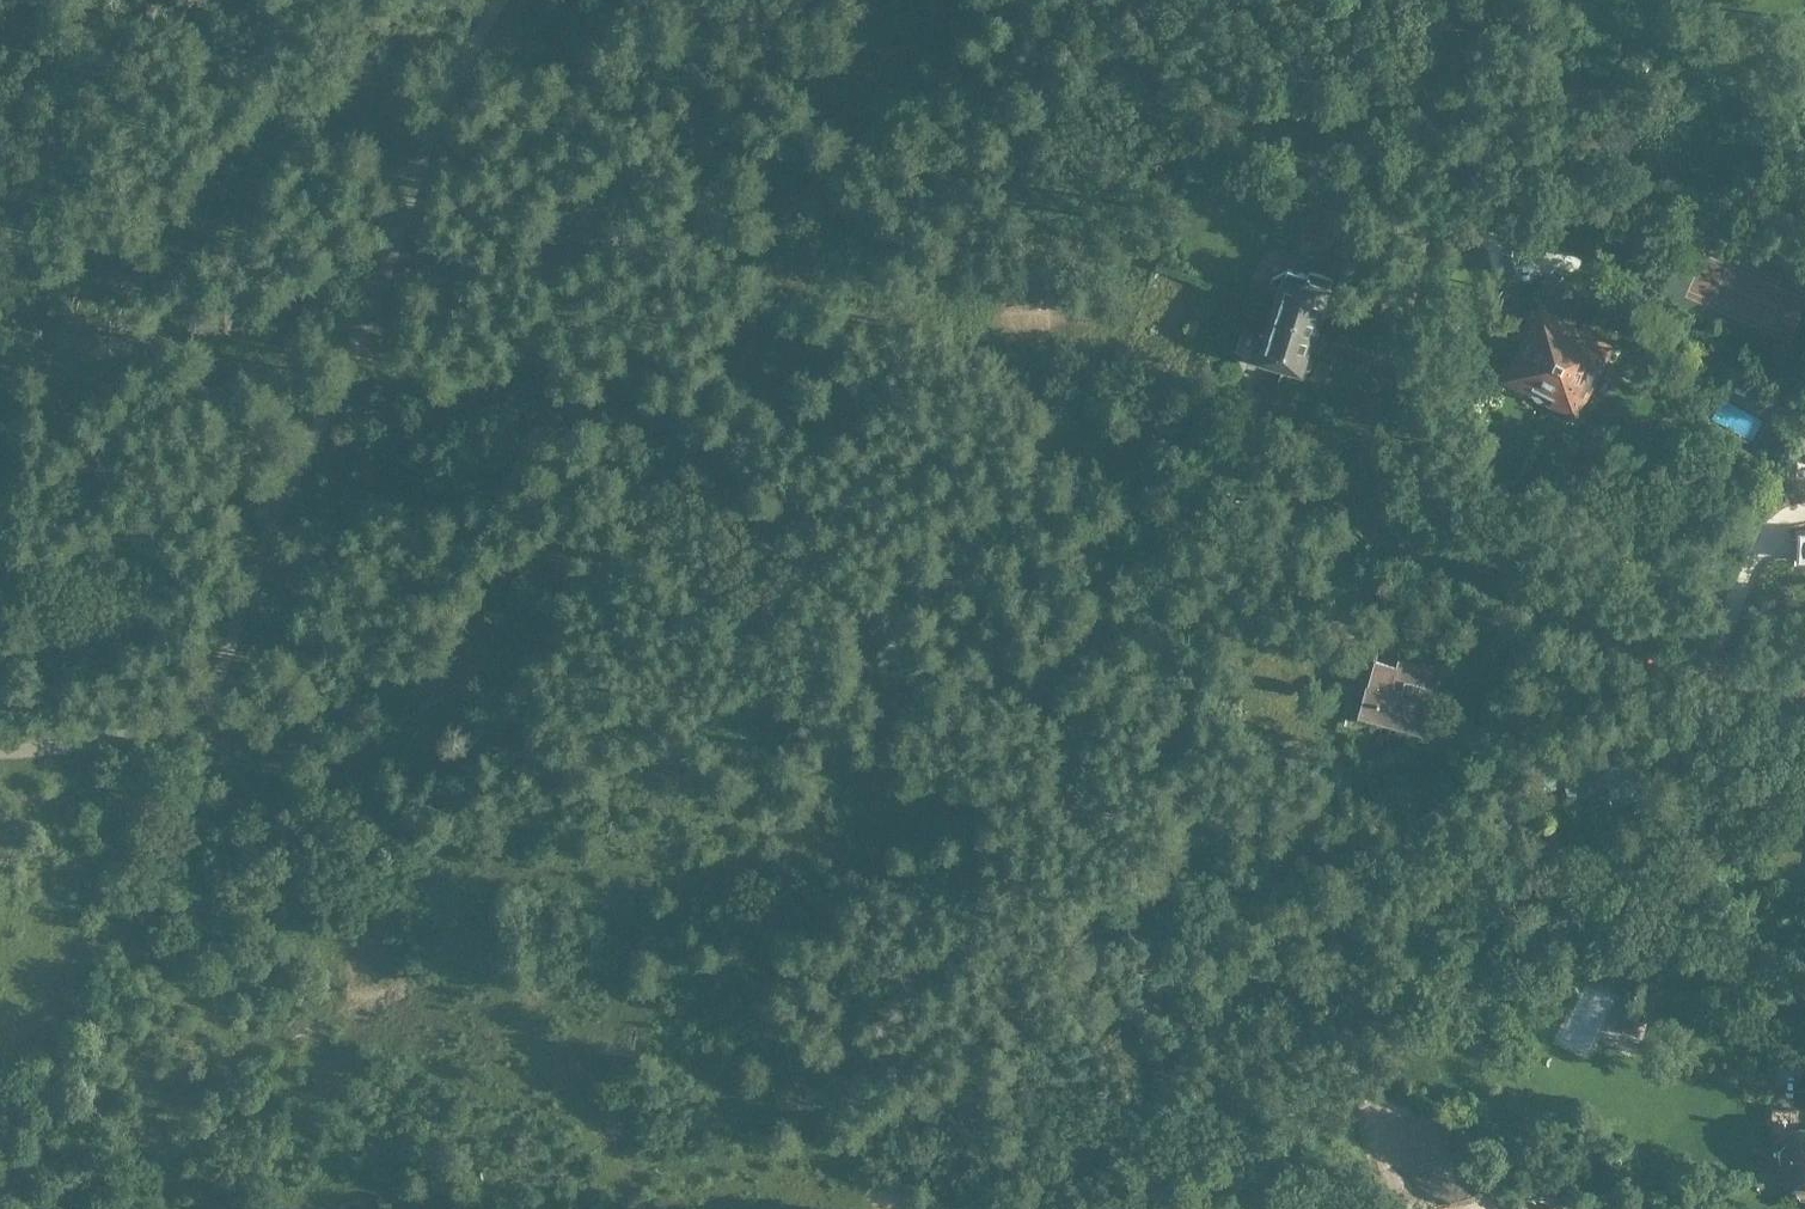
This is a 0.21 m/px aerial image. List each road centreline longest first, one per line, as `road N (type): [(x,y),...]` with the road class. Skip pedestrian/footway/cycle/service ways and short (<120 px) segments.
road 1 (residential): [(1804,690),(1709,665),(1568,613),(1415,540),(1362,491),(1354,468),(1362,431),(1416,265),(1429,73),(1480,0)]

